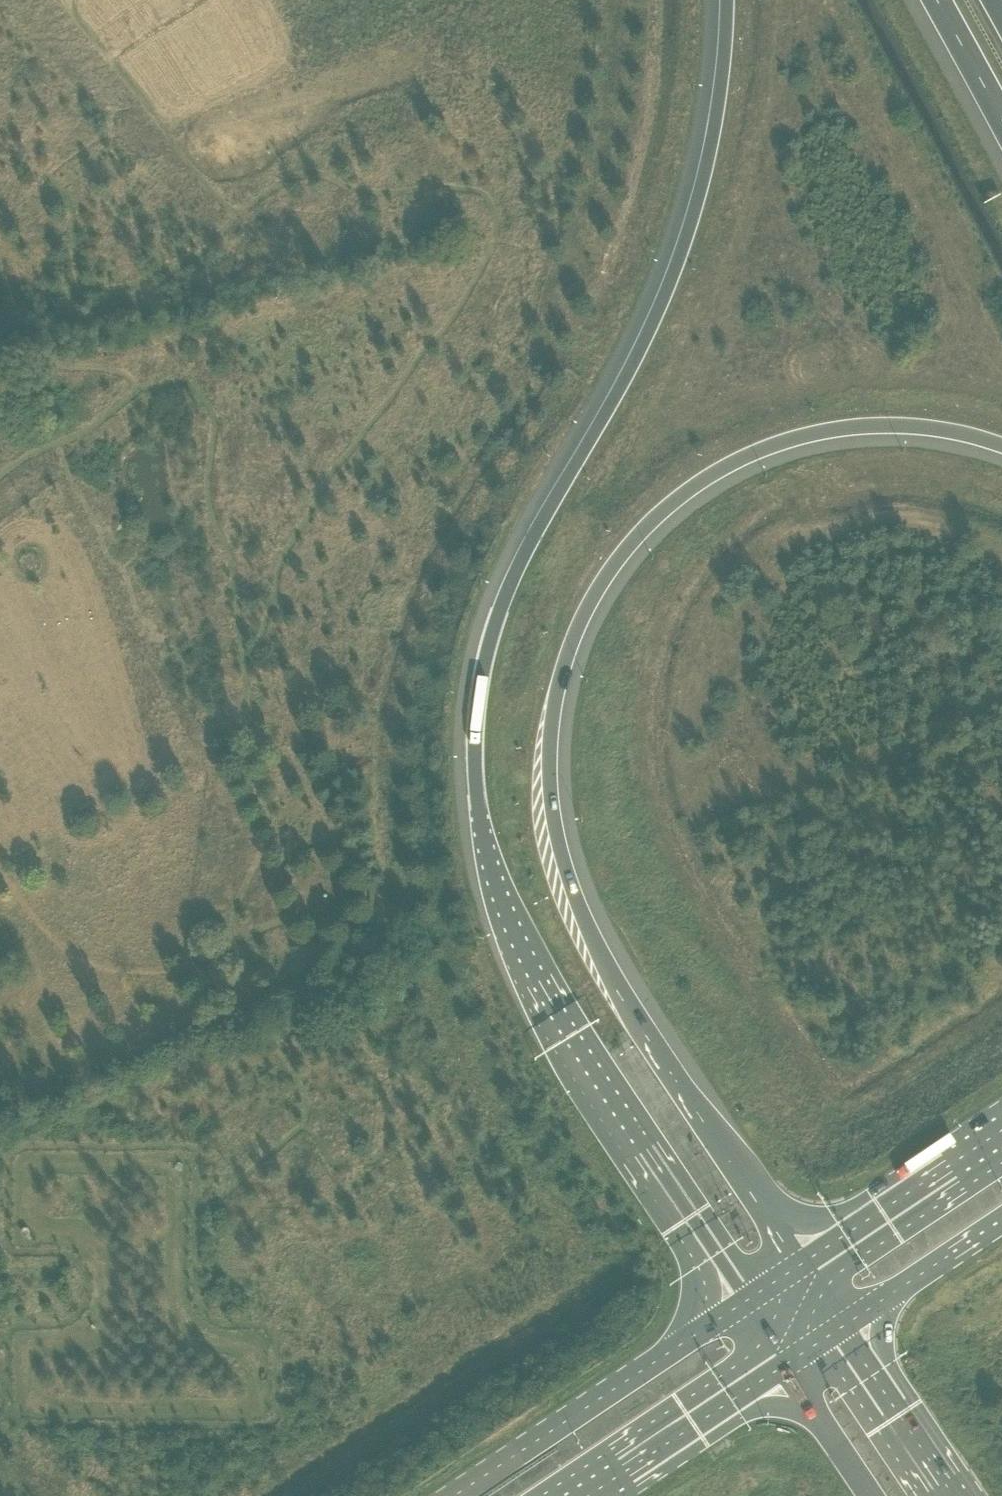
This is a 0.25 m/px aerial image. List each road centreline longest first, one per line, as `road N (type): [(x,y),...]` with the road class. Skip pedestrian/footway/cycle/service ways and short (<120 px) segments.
road 1 (motorway): [(726,0),(714,122),(675,270),(616,398),(516,570),(486,658),(475,743),(481,832),(510,917),(598,1082),(747,1303)]
road 2 (motorway): [(801,1266),(610,972),(577,895),(553,779),(562,684),(591,607),(628,550),(691,493),(740,462),(863,429),(941,433),(1001,448)]
road 3 (primary): [(747,1303),(454,1495)]
road 4 (primary): [(1001,1134),(801,1266)]
road 5 (primary): [(597,1495),(785,1369)]
road 6 (secondary): [(953,1495),(842,1331)]
road 7 (primary): [(842,1331),(1001,1221)]
road 8 (secondary): [(785,1369),(870,1495)]
road 9 (motorway): [(936,0),(1001,113)]

